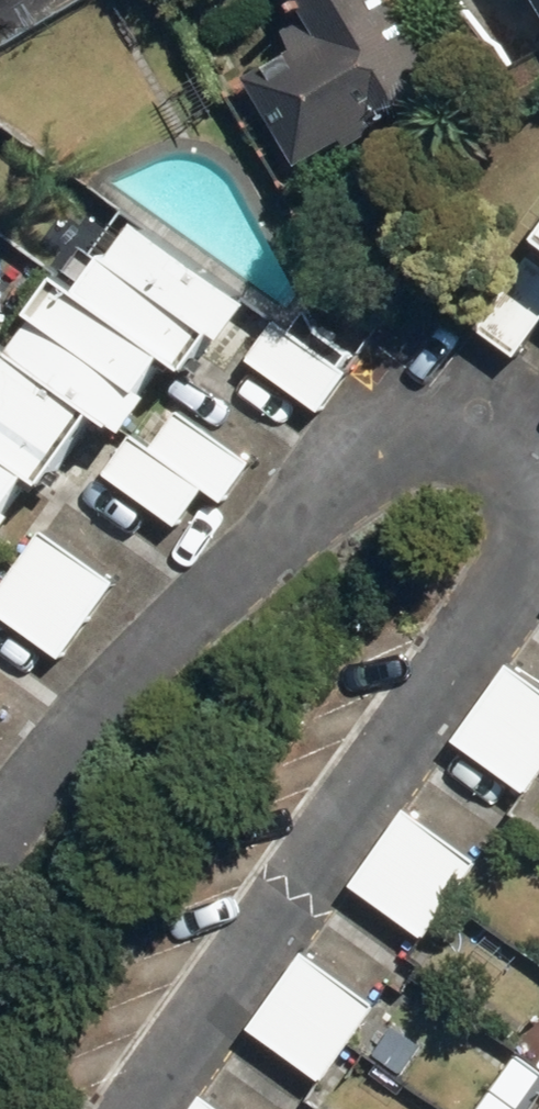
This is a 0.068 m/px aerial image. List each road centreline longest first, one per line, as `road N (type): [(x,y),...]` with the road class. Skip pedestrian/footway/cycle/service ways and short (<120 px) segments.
road 1 (residential): [(80,1108),(531,480),(513,402)]
road 2 (residential): [(513,402),(490,391),(454,390),(352,421),(0,820)]

